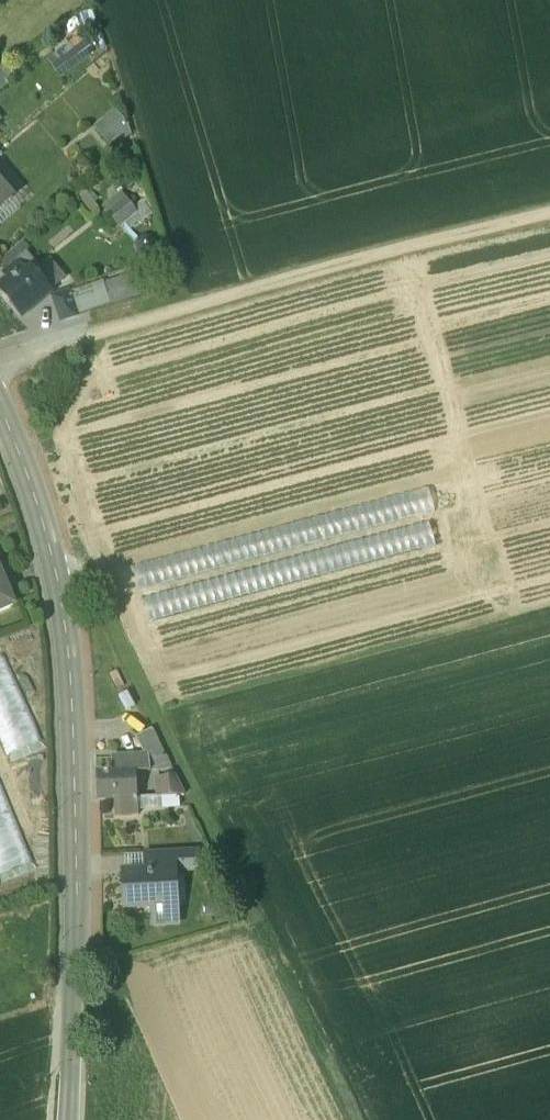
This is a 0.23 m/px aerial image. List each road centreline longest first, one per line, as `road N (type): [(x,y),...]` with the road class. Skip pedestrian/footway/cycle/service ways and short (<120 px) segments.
road 1 (tertiary): [(65,1119),(76,976),(71,682),(44,519),(0,414)]
road 2 (track): [(349,1119),(101,593),(85,575),(53,570)]
road 3 (track): [(549,214),(0,364)]

